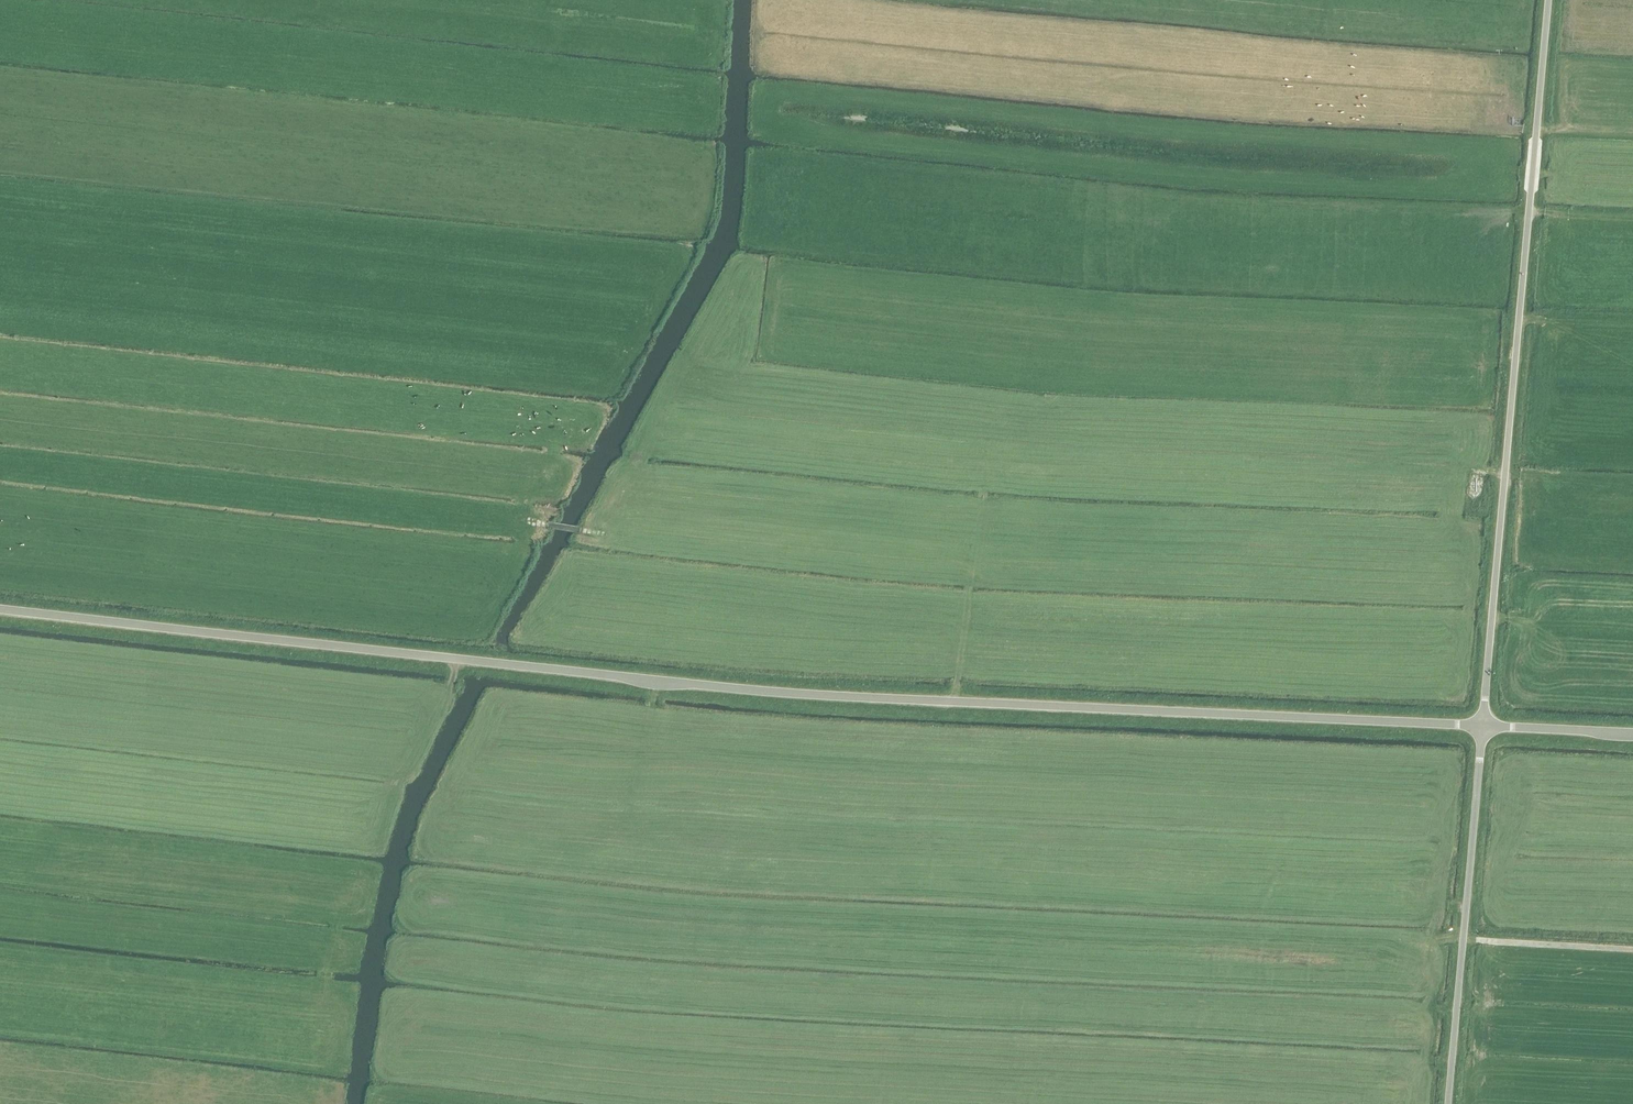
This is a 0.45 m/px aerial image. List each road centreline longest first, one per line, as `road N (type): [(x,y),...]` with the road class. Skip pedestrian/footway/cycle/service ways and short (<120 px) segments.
road 1 (unclassified): [(1484,725),(769,695),(0,611)]
road 2 (unclassified): [(1484,725),(1549,0)]
road 3 (unclassified): [(1449,1103),(1484,725)]
road 4 (track): [(1632,949),(1465,938)]
road 5 (unclassified): [(1632,734),(1484,725)]

